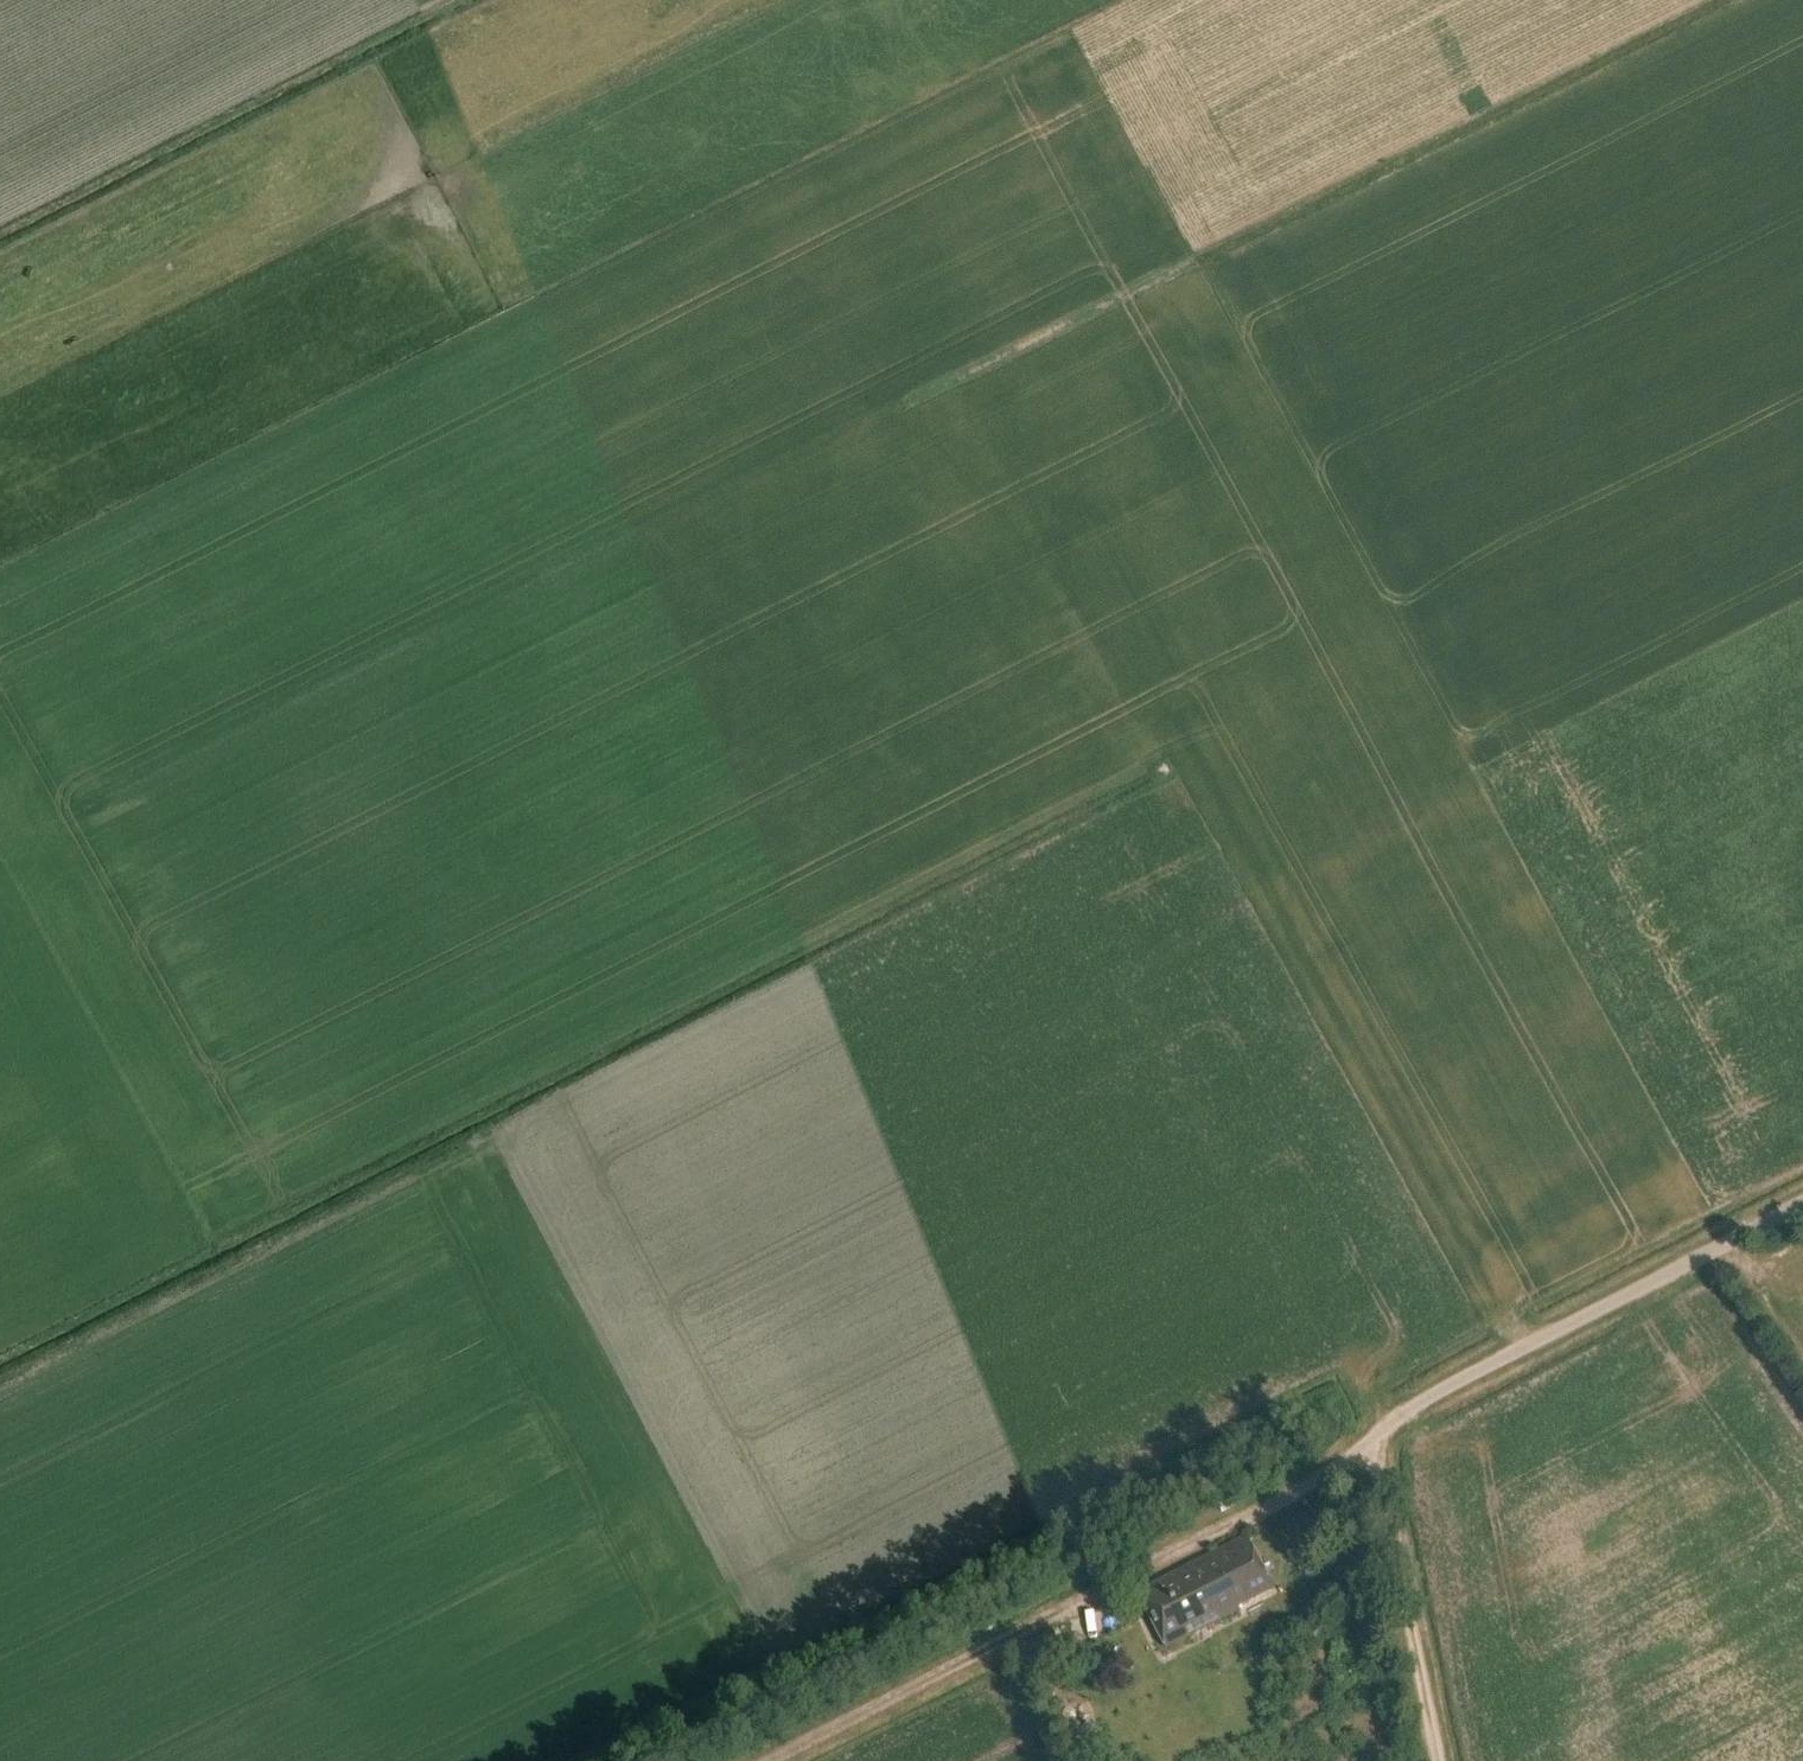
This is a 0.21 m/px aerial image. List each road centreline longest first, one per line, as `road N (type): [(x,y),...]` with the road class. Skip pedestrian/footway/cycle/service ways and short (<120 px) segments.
road 1 (track): [(1436,1760),(1366,1453),(1293,1498),(762,1760)]
road 2 (unclassified): [(1366,1453),(1411,1406),(1802,1205)]

